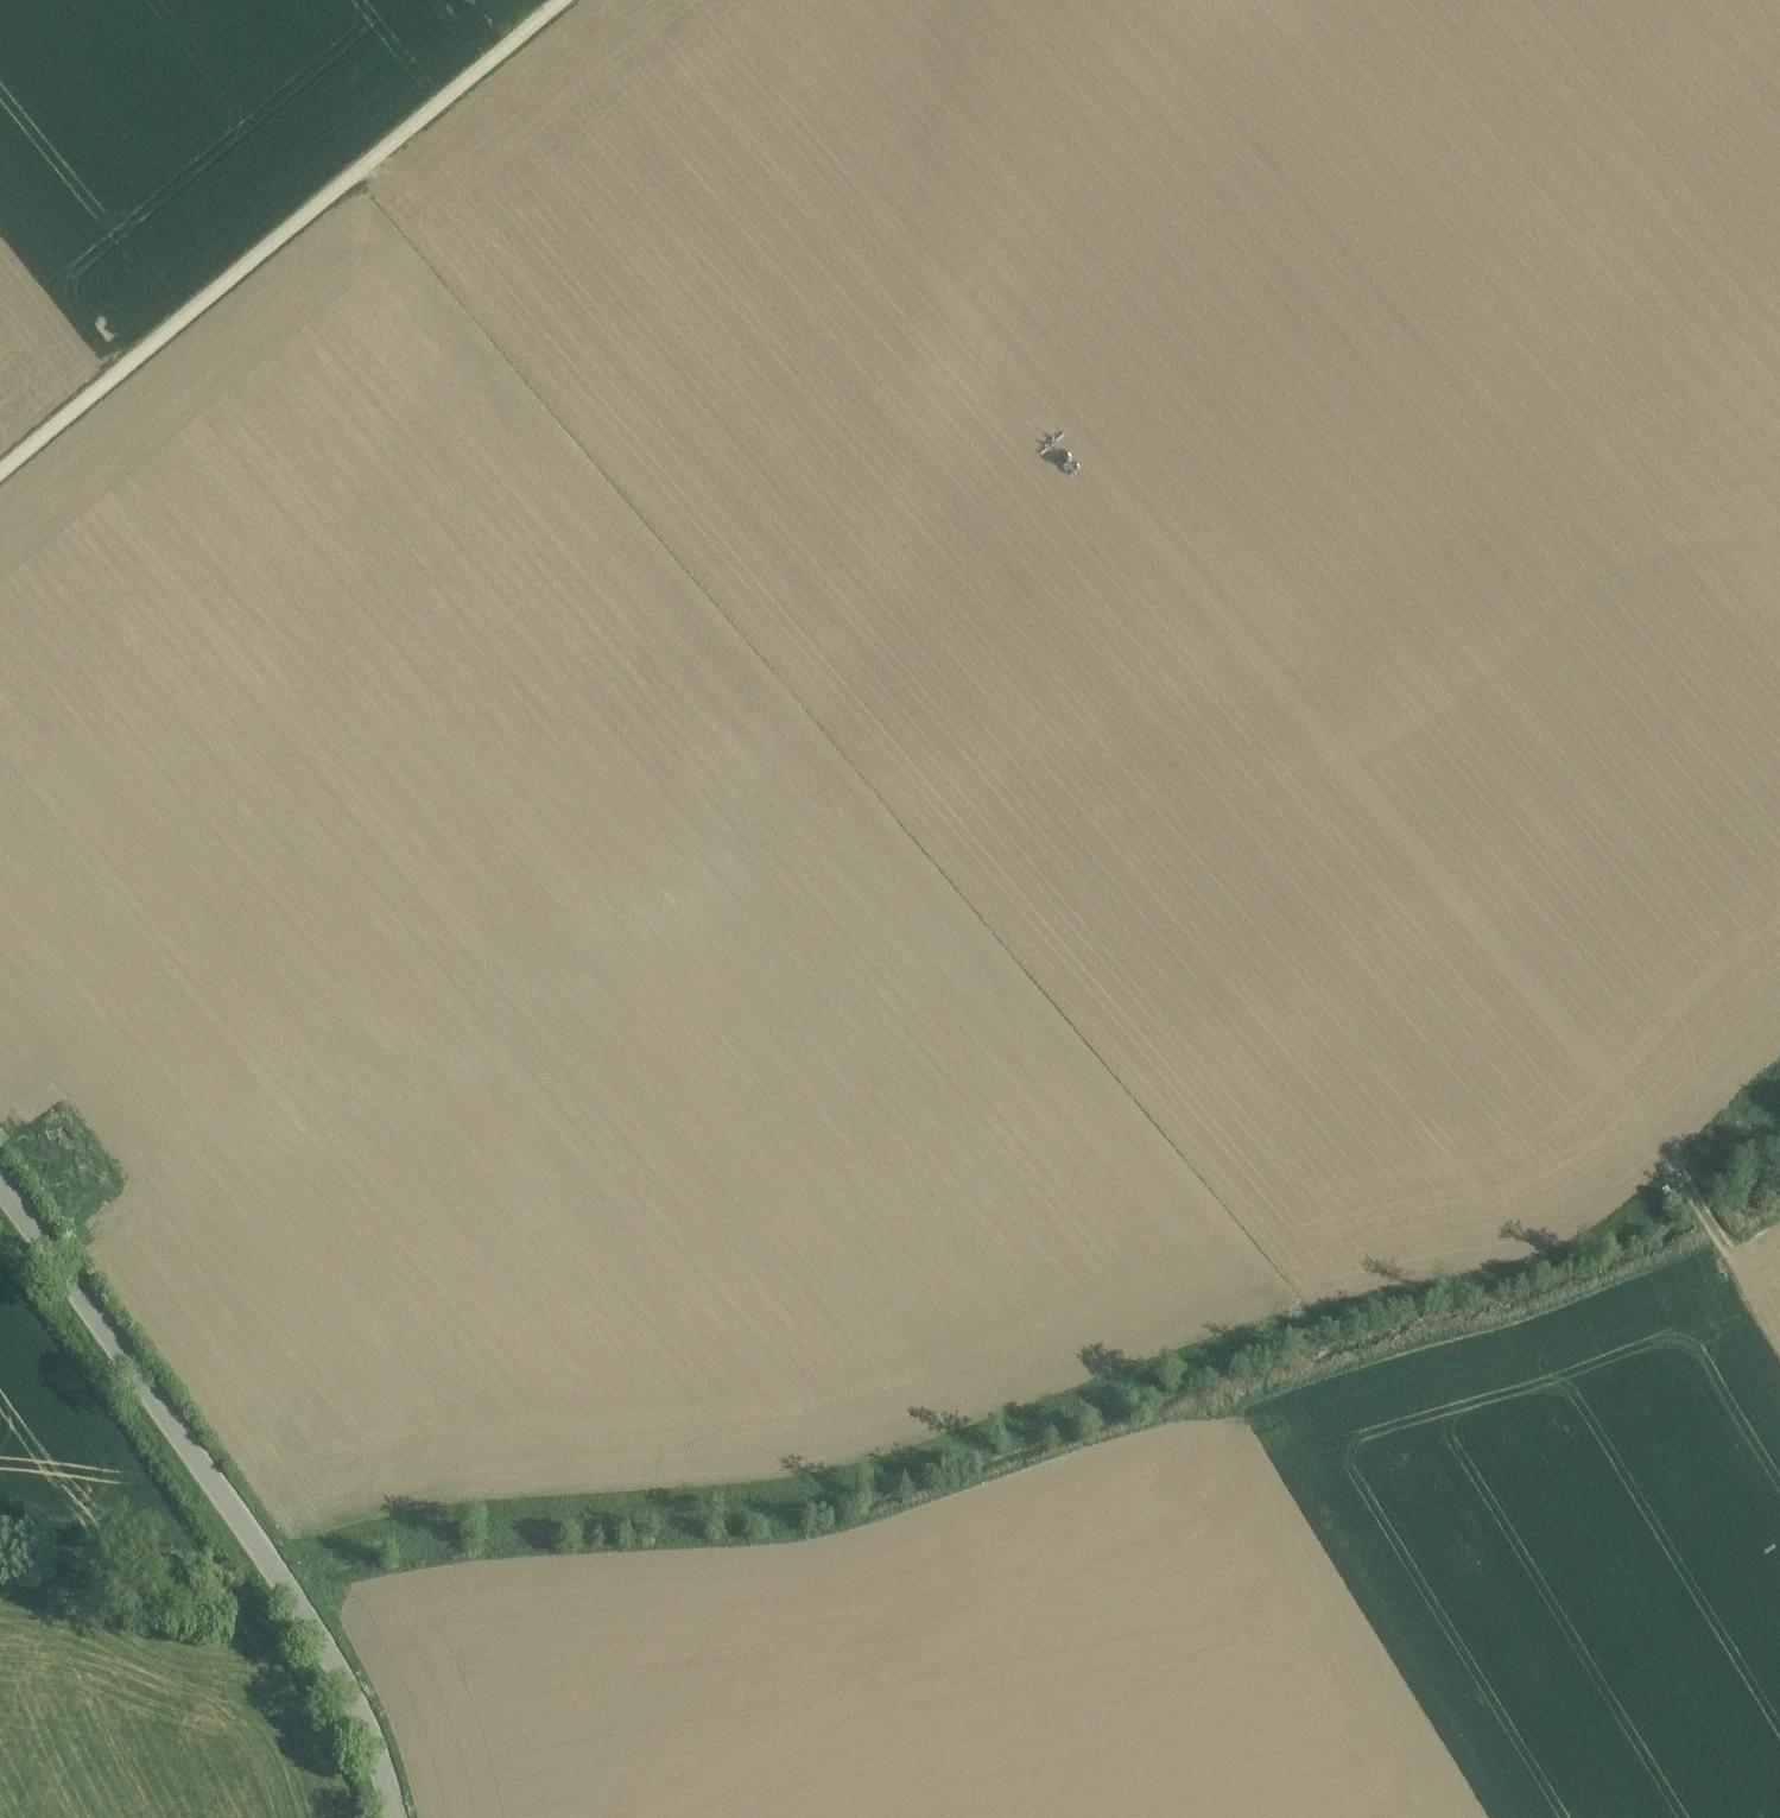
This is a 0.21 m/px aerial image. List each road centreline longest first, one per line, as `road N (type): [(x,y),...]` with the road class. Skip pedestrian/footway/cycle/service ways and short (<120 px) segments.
road 1 (tertiary): [(395,1817),(351,1689),(293,1591),(0,1189)]
road 2 (track): [(0,473),(562,0)]

